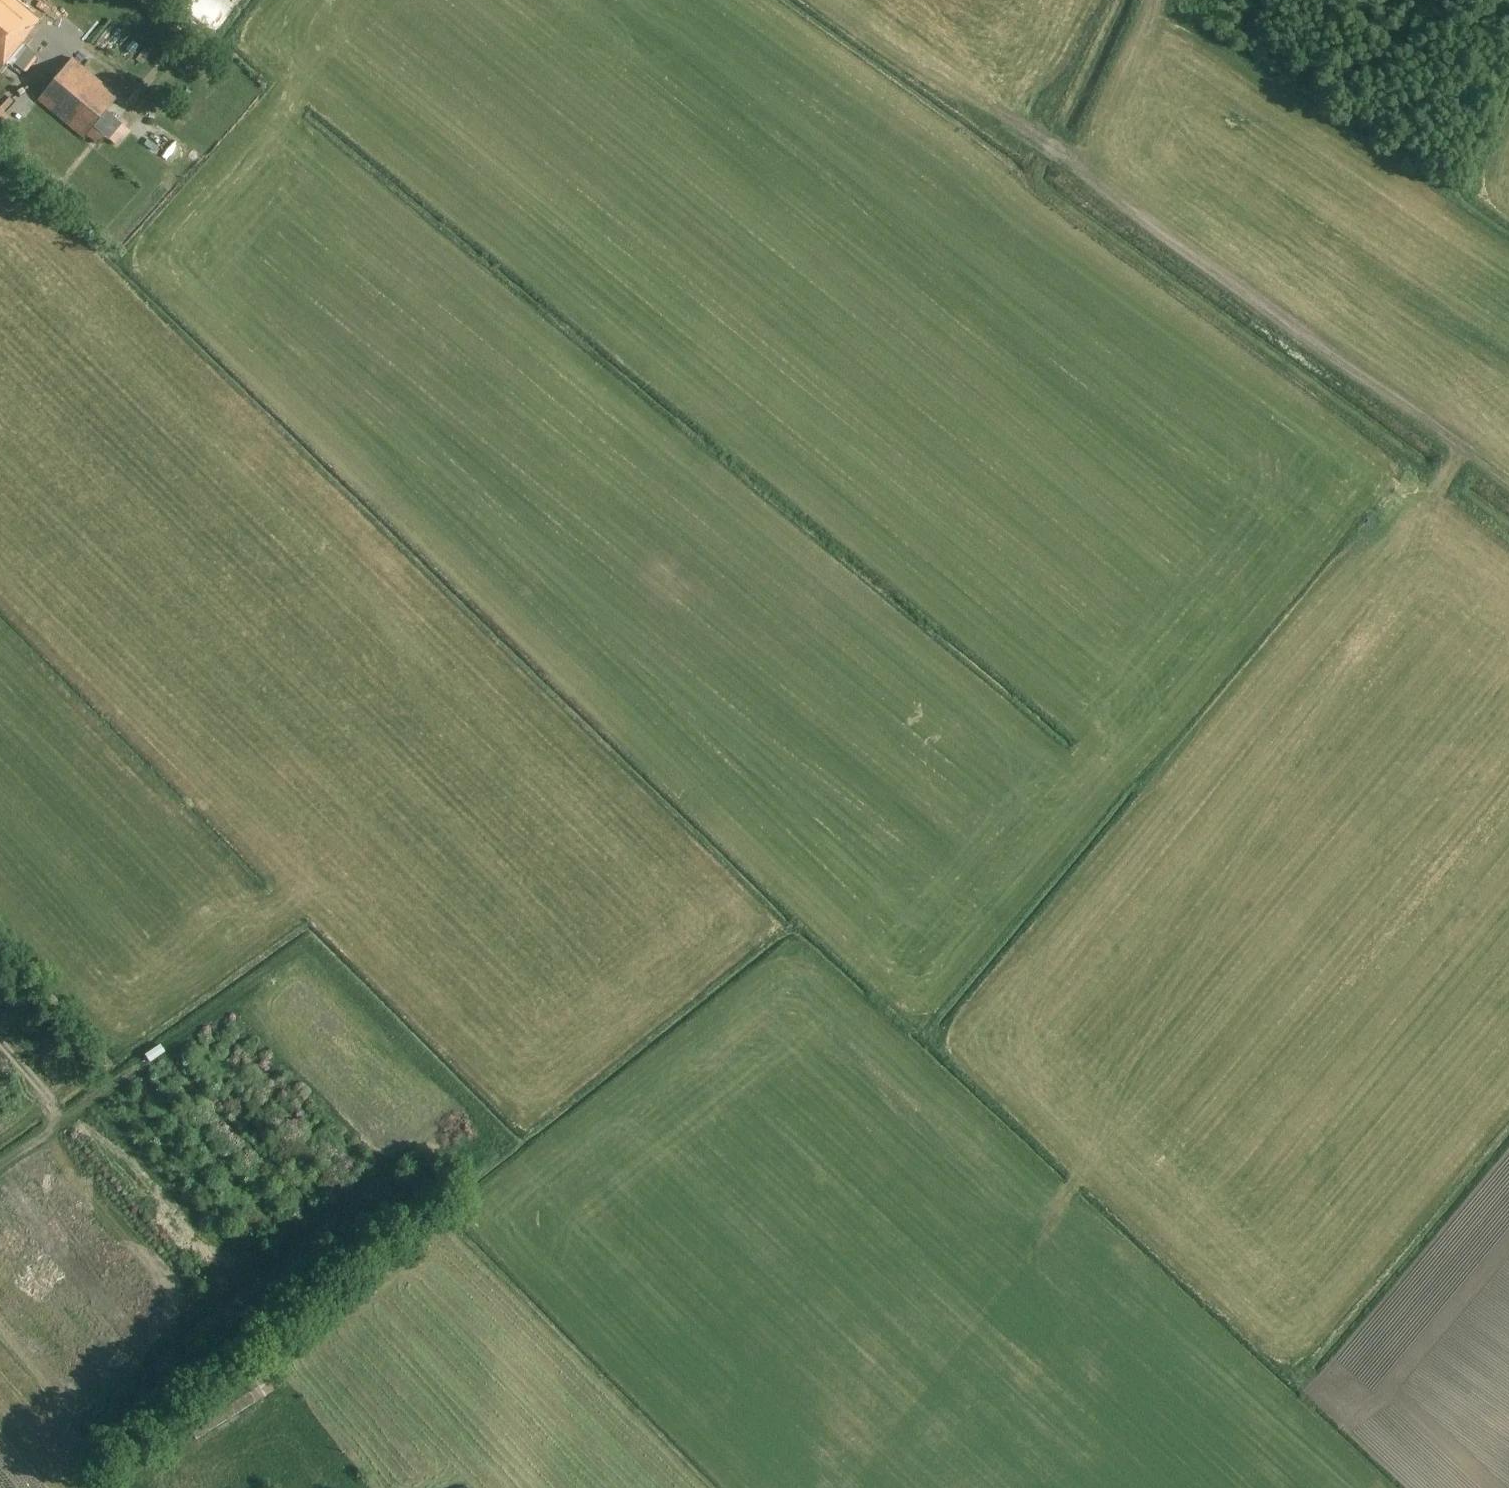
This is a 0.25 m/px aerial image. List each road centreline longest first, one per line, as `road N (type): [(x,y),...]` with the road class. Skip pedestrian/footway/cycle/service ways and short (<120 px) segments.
road 1 (track): [(1155,0),(1085,141),(1082,164),(1095,188),(1459,450)]
road 2 (track): [(1082,164),(827,0)]
road 3 (track): [(0,1046),(56,1111),(53,1129),(31,1147)]

